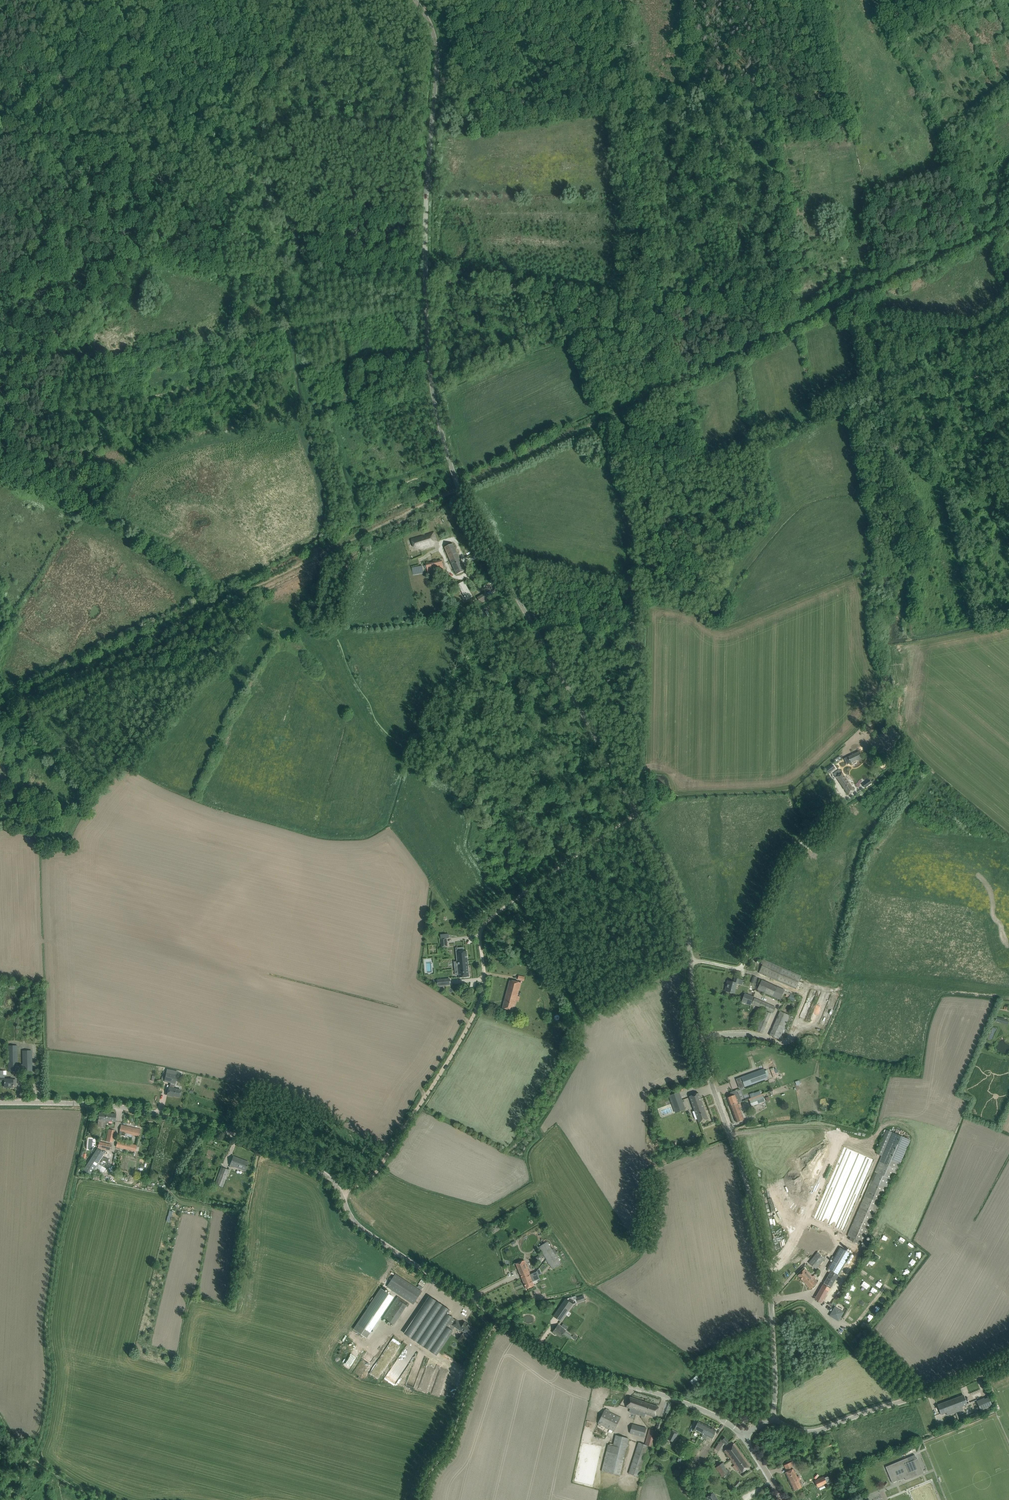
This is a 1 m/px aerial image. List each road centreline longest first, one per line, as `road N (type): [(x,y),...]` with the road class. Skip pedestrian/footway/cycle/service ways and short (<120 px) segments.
road 1 (tertiary): [(772,1417),(766,1266),(702,1048),(683,919),(605,754),(463,499),(439,421),(425,274),(438,54),(413,0)]
road 2 (track): [(1008,304),(968,332),(865,322),(874,386),(644,507),(636,814),(485,927),(474,1011),(378,1167),(340,1187)]
road 3 (tertiary): [(743,1436),(685,1403),(552,1356),(357,1224),(331,1177),(177,1118),(0,1103)]
road 4 (track): [(1008,224),(459,490)]
road 5 (track): [(425,274),(790,311),(1008,209)]
road 6 (track): [(108,671),(463,499)]
road 7 (track): [(90,1105),(48,1346),(53,1384),(33,1458)]
road 8 (track): [(125,264),(191,175),(216,160),(427,194)]
road 9 (track): [(932,773),(871,855),(839,989),(799,992),(739,966)]
road 10 (track): [(691,961),(745,961),(789,855),(825,824),(843,790)]
road 11 (unclassified): [(772,1417),(815,1432),(948,1389),(1008,1359)]
road 12 (track): [(500,1318),(450,1444),(425,1477),(424,1499)]
road 13 (track): [(642,592),(502,570)]
road 14 (track): [(297,425),(431,384)]

